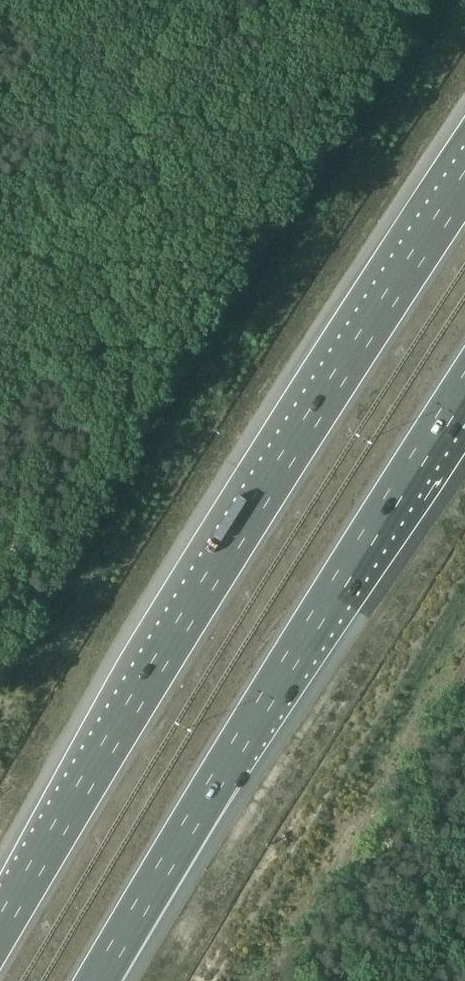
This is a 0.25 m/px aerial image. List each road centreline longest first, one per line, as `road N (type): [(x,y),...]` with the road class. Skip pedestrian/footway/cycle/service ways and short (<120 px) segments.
road 1 (motorway): [(464,185),(200,597),(0,928)]
road 2 (motorway): [(96,980),(464,387)]

